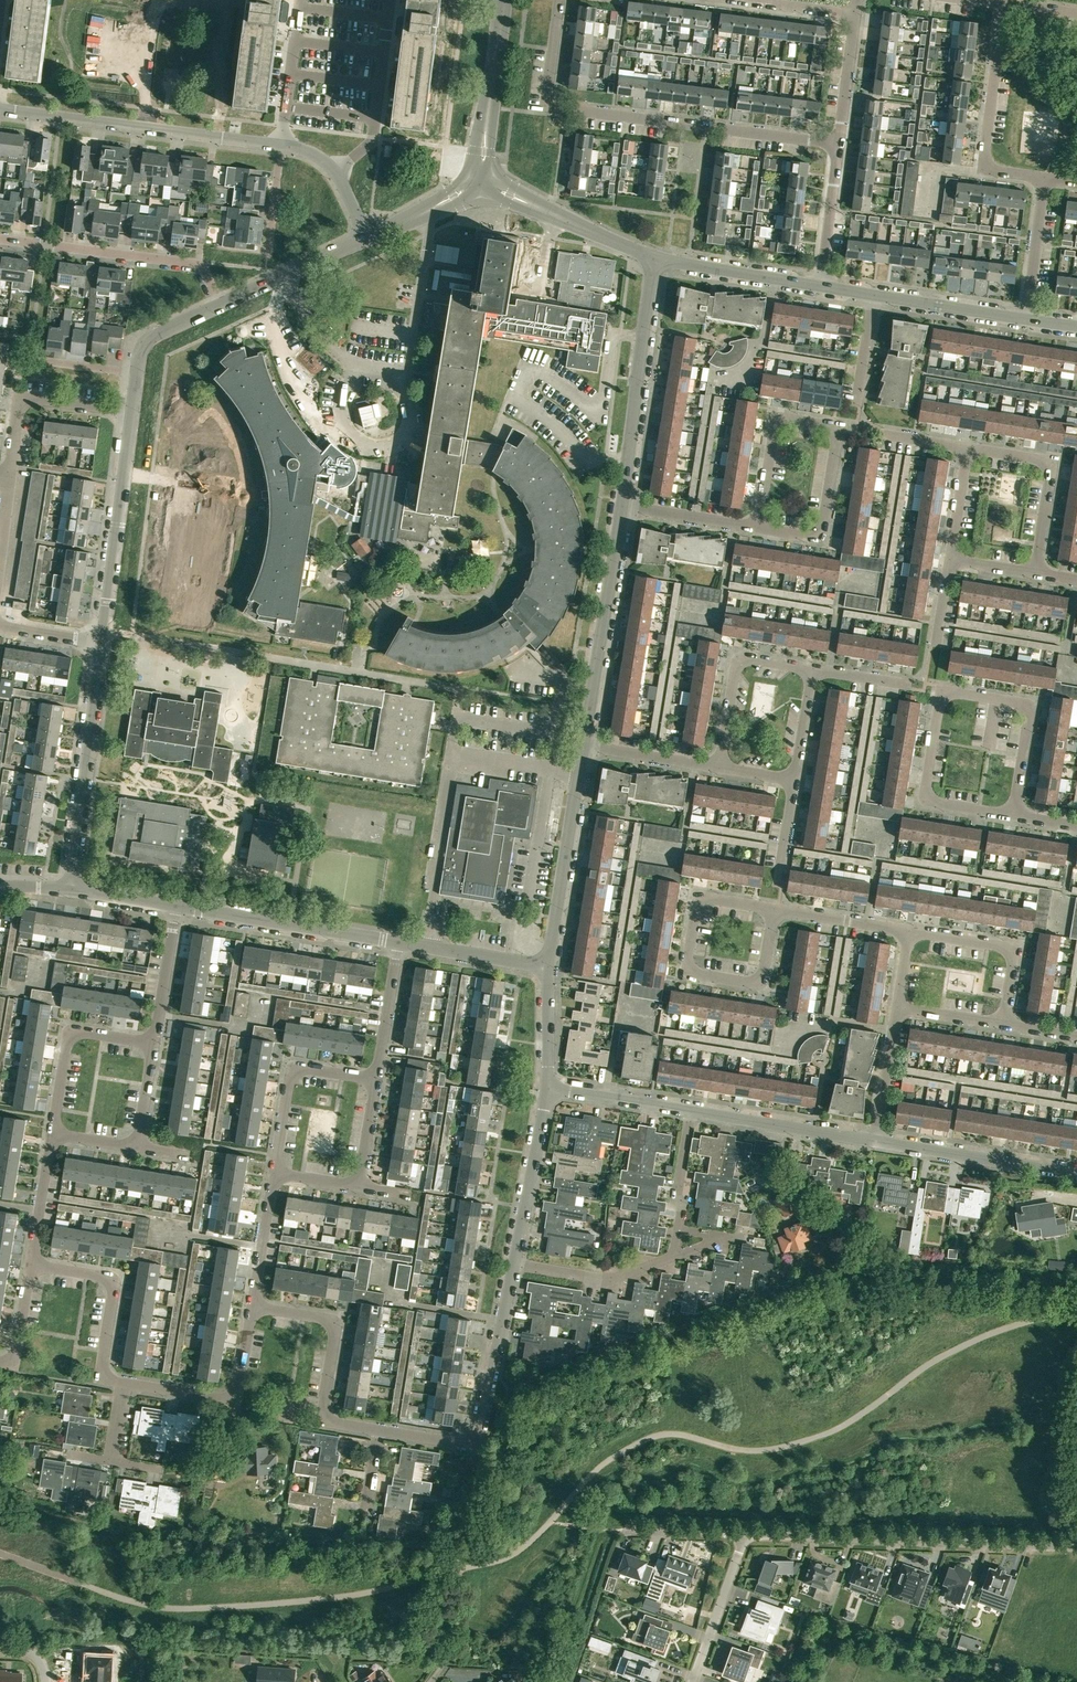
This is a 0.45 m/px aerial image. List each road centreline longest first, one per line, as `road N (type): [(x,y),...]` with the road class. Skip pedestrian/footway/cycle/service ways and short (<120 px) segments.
road 1 (residential): [(563,0),(549,106),(835,143)]
road 2 (residential): [(1034,575),(951,561),(968,451),(1052,465),(1039,544)]
road 3 (residential): [(720,768),(797,781),(815,672),(739,659),(724,743)]
road 4 (residential): [(1014,817),(927,803),(945,692),(1032,707),(1024,756)]
road 5 (residential): [(478,1445),(322,1422),(333,1323),(254,1309)]
road 6 (residential): [(744,1537),(1076,1544)]
road 7 (residential): [(238,1402),(102,1380),(119,1278),(32,1265)]
road 8 (residential): [(514,1264),(603,1279),(676,1257),(692,1113)]
road 9 (residential): [(283,148),(0,112)]
road 10 (residential): [(759,528),(778,425),(841,429),(824,524),(806,534)]
road 11 (residential): [(622,507),(654,259)]
road 12 (residential): [(72,891),(102,643)]
road 13 (residential): [(222,306),(202,265),(0,239)]
road 14 (residential): [(584,747),(622,507)]
road 15 (residential): [(102,643),(132,414)]
road 16 (residential): [(1003,5),(982,170),(1043,177)]
road 17 (residential): [(401,945),(178,908)]
road 18 (residential): [(551,970),(584,747)]
road 19 (residential): [(700,903),(692,972),(750,982),(764,972),(775,910)]
road 20 (residential): [(1024,320),(818,288)]
road 21 (residential): [(877,1141),(1076,1171)]
road 22 (residential): [(378,1082),(361,1188),(276,1174)]
road 23 (residential): [(276,1174),(293,1068),(378,1082)]
road 24 (residential): [(654,259),(480,176)]
road 25 (residential): [(335,173),(373,138),(390,0)]
road 26 (residential): [(53,1134),(69,1032),(155,1045)]
road 27 (residential): [(155,1045),(139,1147),(53,1134)]
road 28 (residential): [(12,478),(24,400),(132,414)]
road 29 (residential): [(692,1113),(877,1141)]
road 30 (residential): [(478,1445),(514,1264)]
road 31 (residential): [(514,1264),(551,1088)]
road 32 (residential): [(480,176),(506,0)]
road 33 (residential): [(1004,1025),(1009,951),(910,933)]
road 34 (residential): [(818,288),(654,259)]
road 35 (residential): [(222,306),(365,240)]
road 36 (residential): [(695,1681),(744,1537)]
road 37 (residential): [(551,970),(401,945)]
road 38 (residential): [(302,0),(283,148)]
road 39 (residential): [(818,288),(835,143)]
road 40 (residential): [(1024,320),(1043,177)]
road 41 (residential): [(551,1088),(692,1113)]
road 42 (residential): [(401,945),(378,1082)]
road 43 (residential): [(155,1045),(178,908)]
road 44 (residential): [(759,528),(622,507)]
road 45 (residential): [(584,747),(720,768)]
road 46 (residential): [(910,933),(775,910)]
road 47 (residential): [(254,1309),(276,1174)]
road 48 (residential): [(877,1141),(898,1007)]
road 49 (residential): [(365,240),(467,192),(480,176)]
road 50 (residential): [(32,1265),(53,1134)]
road 51 (residential): [(835,143),(851,13)]

